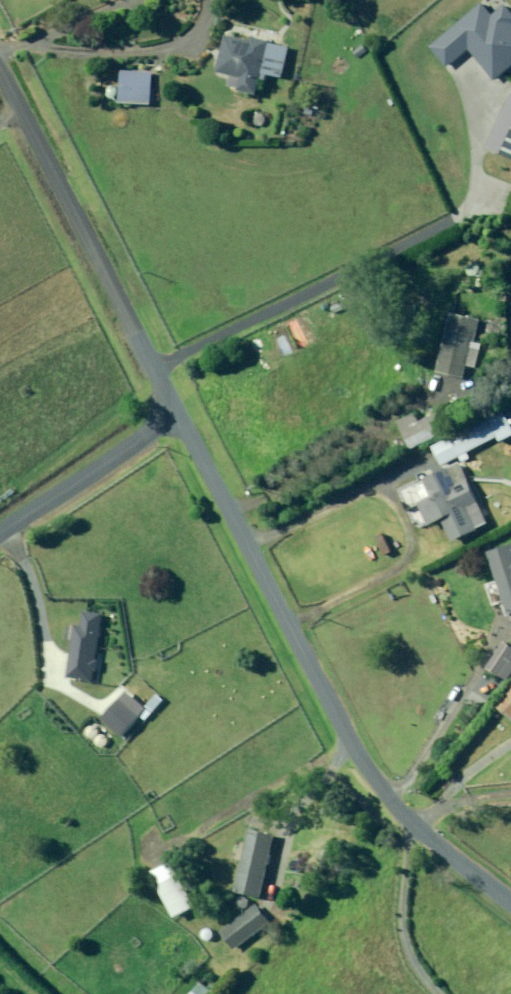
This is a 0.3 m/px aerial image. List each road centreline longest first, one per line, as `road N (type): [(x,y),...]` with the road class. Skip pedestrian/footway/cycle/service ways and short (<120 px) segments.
road 1 (unclassified): [(510,900),(445,850),(370,767),(180,412)]
road 2 (unclassified): [(180,412),(0,76)]
road 3 (unclassified): [(180,412),(0,529)]

